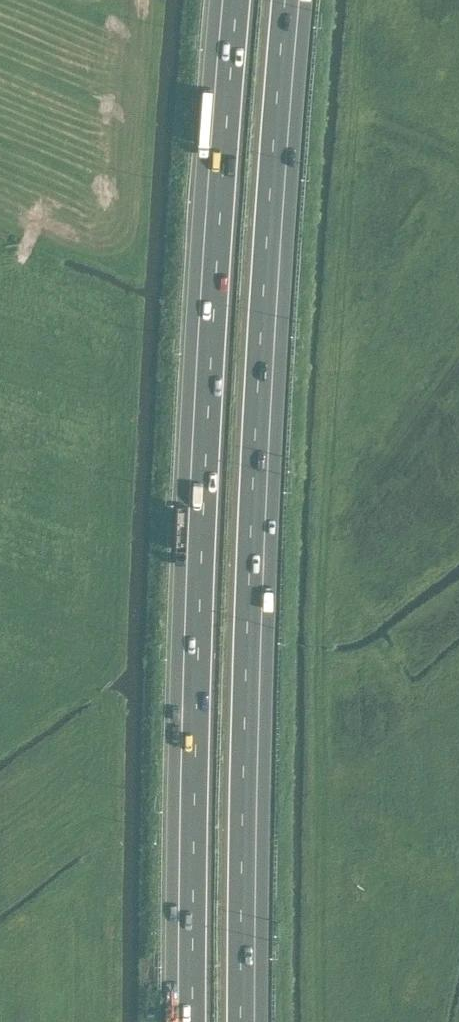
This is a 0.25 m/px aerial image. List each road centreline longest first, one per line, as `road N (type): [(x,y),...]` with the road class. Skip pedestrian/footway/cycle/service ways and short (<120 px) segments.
road 1 (motorway): [(248,1021),(248,791),(274,228),(294,0)]
road 2 (motorway): [(227,0),(206,217),(186,1021)]

